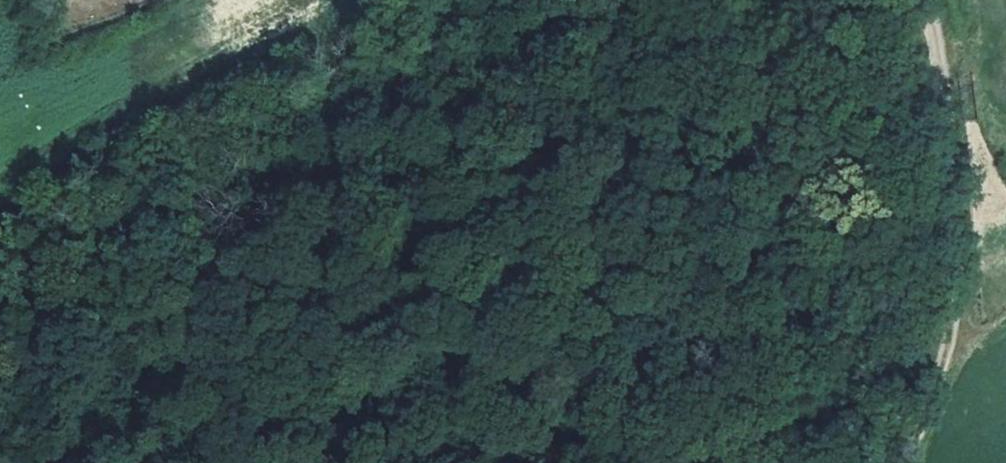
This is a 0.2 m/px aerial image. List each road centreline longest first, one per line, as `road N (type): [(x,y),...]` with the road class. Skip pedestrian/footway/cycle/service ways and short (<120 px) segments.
road 1 (track): [(939,0),(971,188),(959,270),(905,462)]

